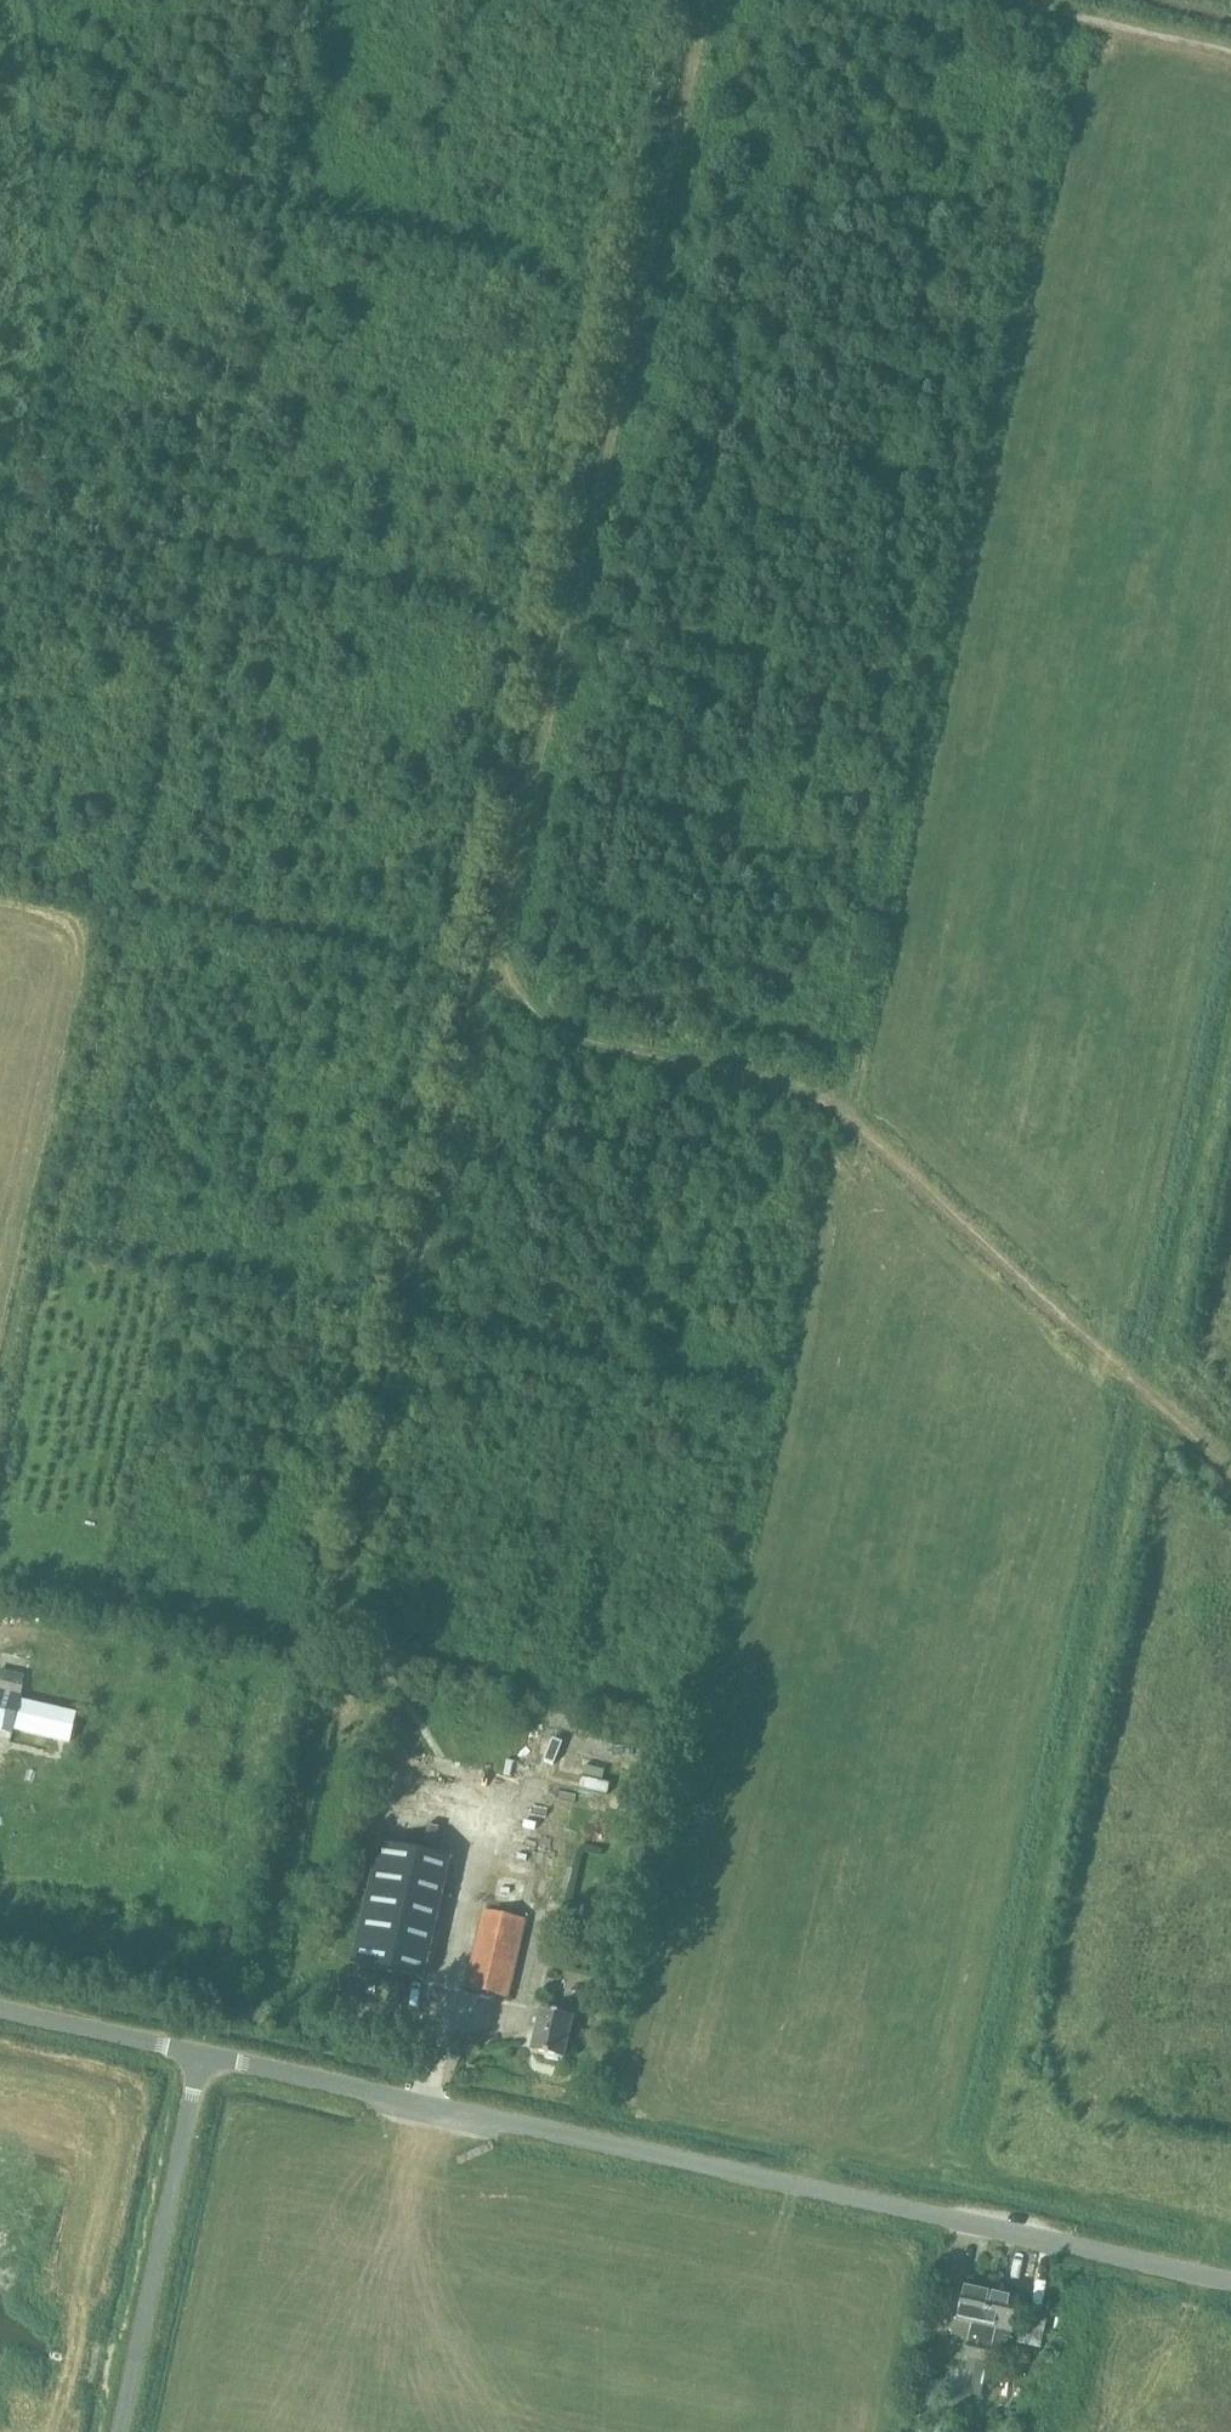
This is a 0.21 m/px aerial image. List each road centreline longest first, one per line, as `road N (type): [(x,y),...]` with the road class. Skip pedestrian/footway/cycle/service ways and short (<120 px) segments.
road 1 (unclassified): [(1230,2283),(201,2055)]
road 2 (unclassified): [(120,2431),(201,2055)]
road 3 (track): [(1000,0),(1230,53)]
road 4 (unclassified): [(201,2055),(0,2011)]

